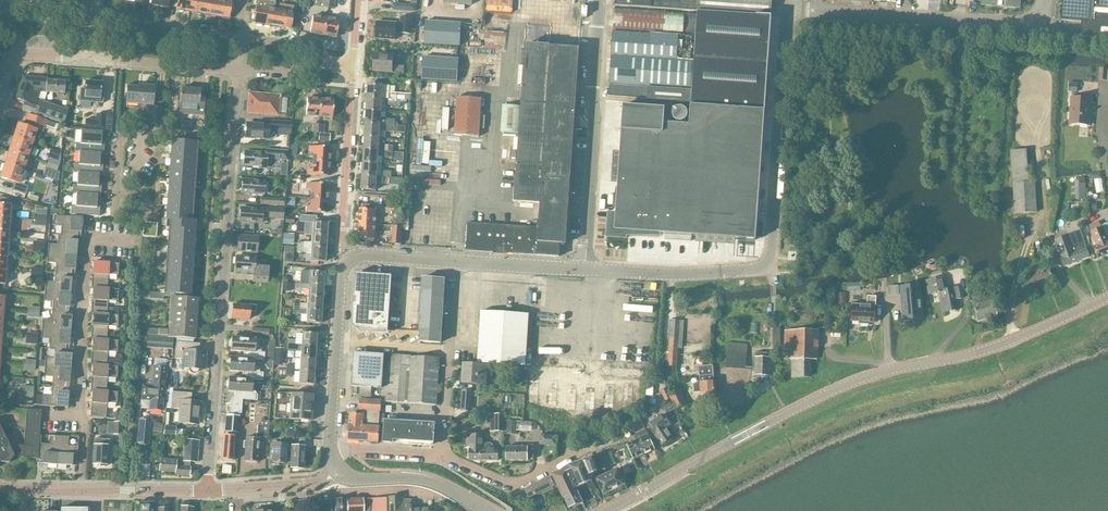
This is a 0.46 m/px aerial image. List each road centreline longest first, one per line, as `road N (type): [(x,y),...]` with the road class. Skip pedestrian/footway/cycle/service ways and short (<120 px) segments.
road 1 (tertiary): [(606,510),(855,383),(993,348),(1107,298)]
road 2 (tertiary): [(788,6),(771,246),(760,263),(676,274),(585,269)]
road 3 (residential): [(207,489),(234,136)]
road 4 (residential): [(81,489),(84,433),(76,420),(86,242),(138,245)]
road 5 (unclassified): [(585,269),(599,0)]
road 6 (residential): [(788,6),(1017,21),(1038,13),(1045,0)]
road 7 (tertiary): [(331,451),(347,254)]
road 8 (residential): [(442,455),(456,259)]
road 9 (residential): [(355,64),(347,254)]
road 10 (residential): [(109,210),(121,139),(234,136)]
road 11 (residential): [(442,455),(514,483),(592,443)]
road 12 (tertiary): [(338,470),(358,479),(426,480),(487,510)]
road 13 (residential): [(242,39),(92,10)]
road 14 (residential): [(87,59),(239,70)]
road 15 (tertiary): [(585,269),(456,259)]
road 16 (tertiary): [(81,489),(207,489)]

